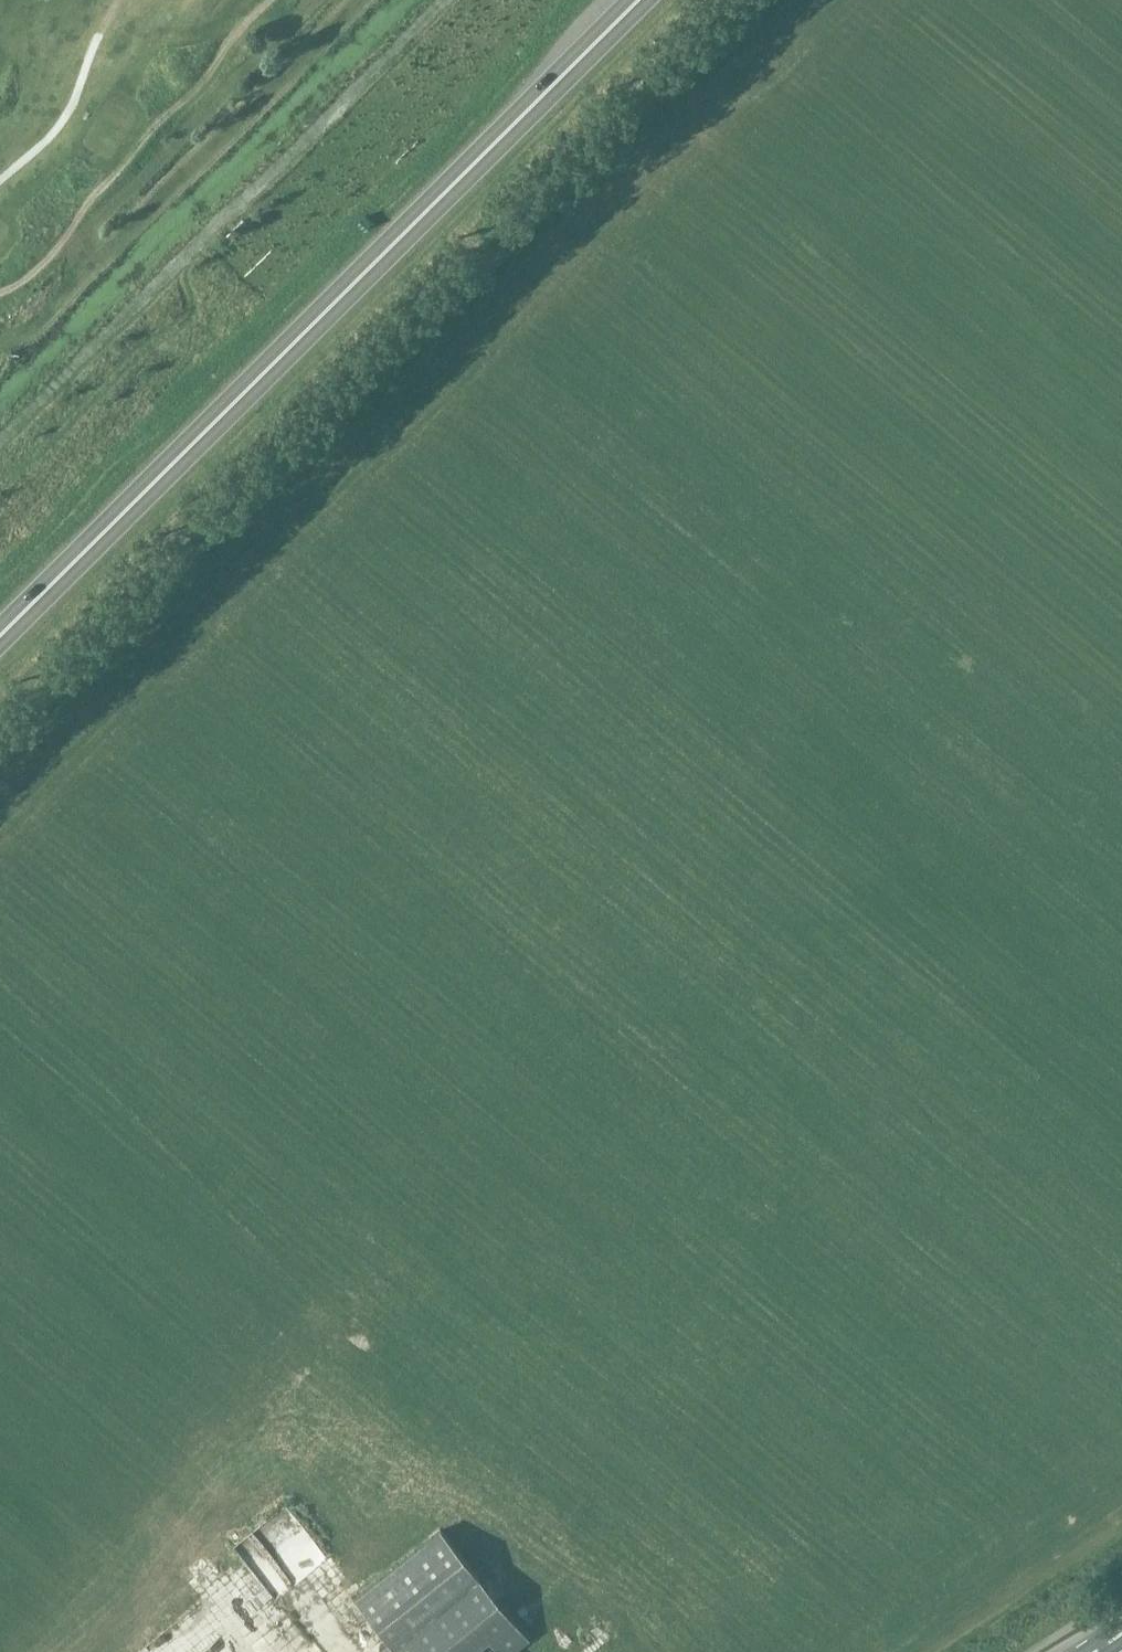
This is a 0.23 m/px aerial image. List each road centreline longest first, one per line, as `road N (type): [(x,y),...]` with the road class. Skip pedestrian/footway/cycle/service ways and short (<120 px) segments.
road 1 (trunk): [(0,654),(652,0)]

